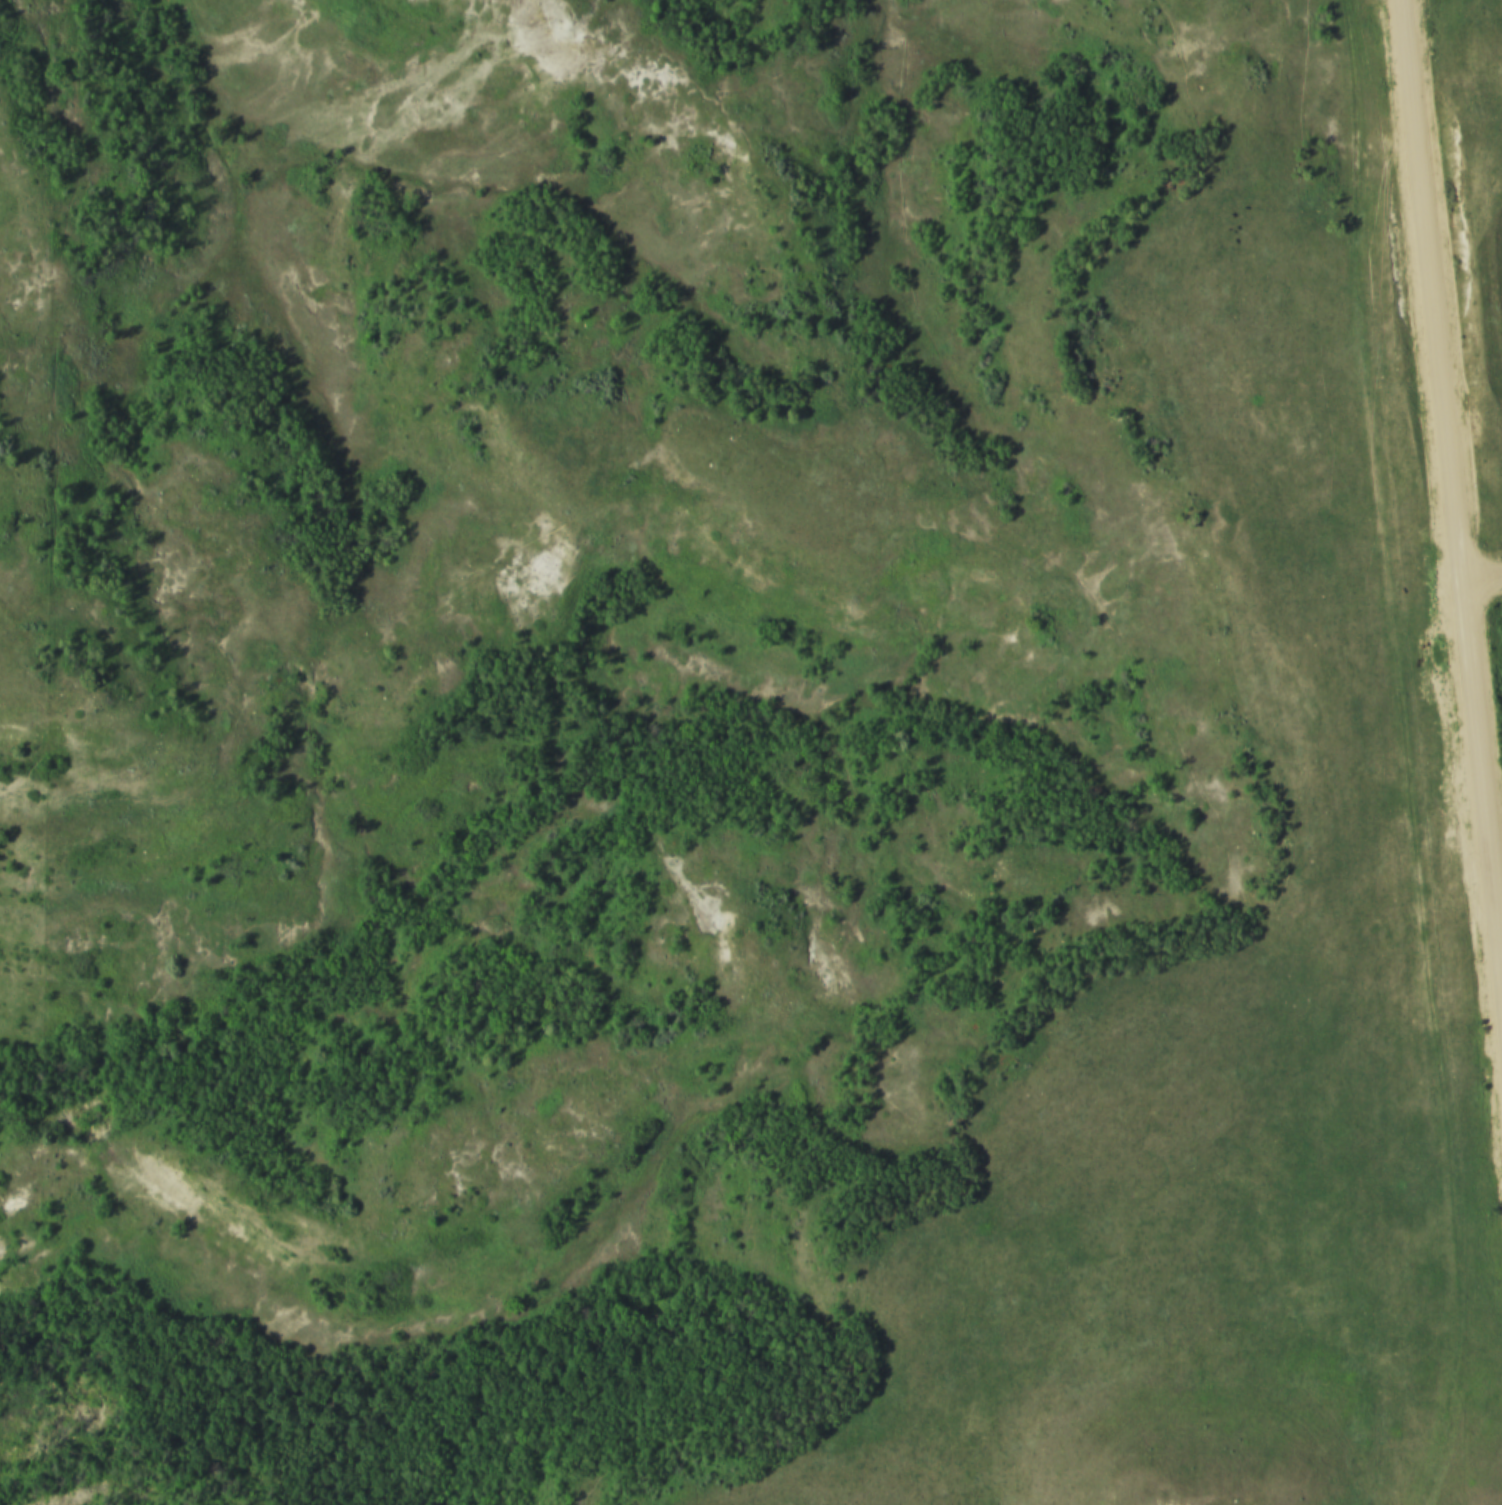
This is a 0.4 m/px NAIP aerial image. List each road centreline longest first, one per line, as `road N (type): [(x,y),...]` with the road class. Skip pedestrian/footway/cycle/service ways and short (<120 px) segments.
road 1 (residential): [(1501,970),(1401,0)]

